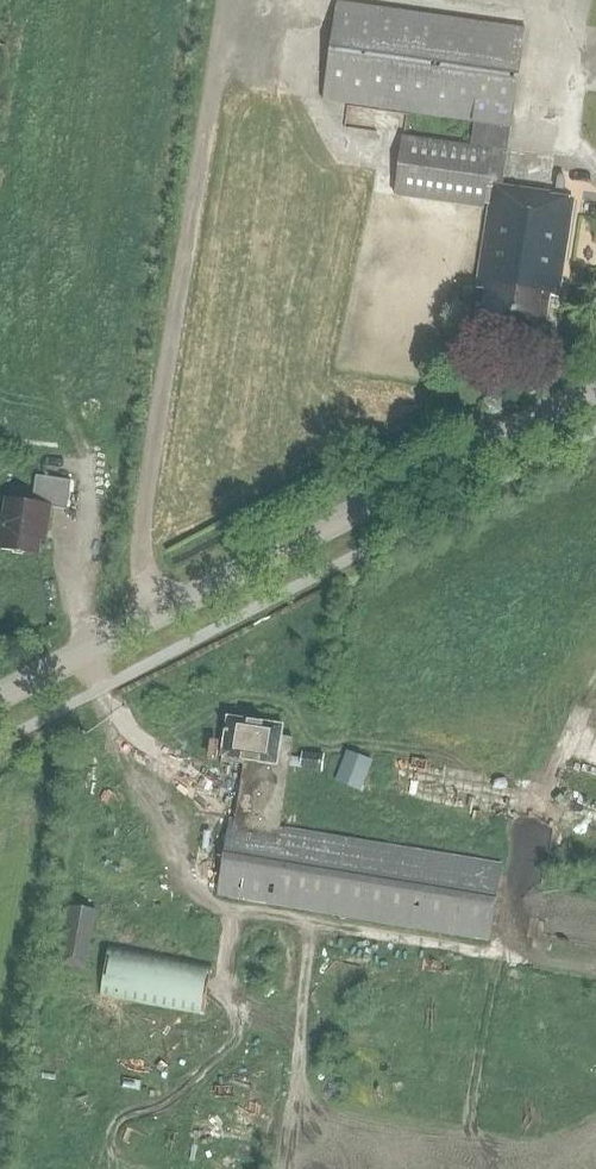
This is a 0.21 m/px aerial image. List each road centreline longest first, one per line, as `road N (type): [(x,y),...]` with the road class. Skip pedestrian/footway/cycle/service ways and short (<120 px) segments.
road 1 (tertiary): [(0,694),(595,385)]

